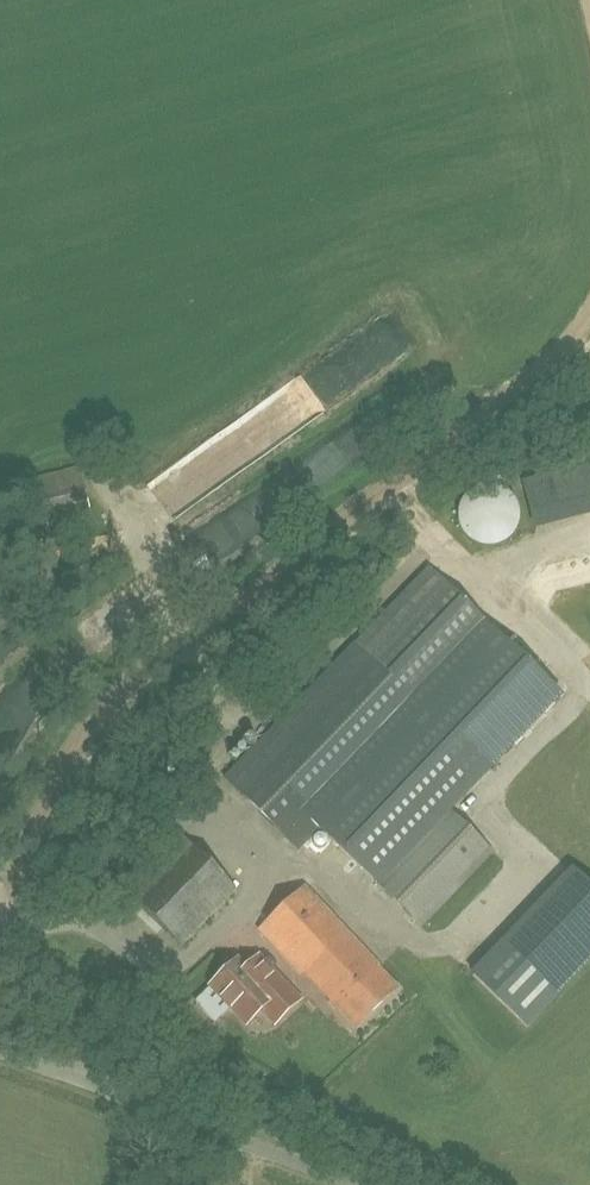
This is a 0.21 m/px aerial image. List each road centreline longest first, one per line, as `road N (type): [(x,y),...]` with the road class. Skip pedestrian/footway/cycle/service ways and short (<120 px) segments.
road 1 (track): [(589,321),(390,493),(197,636),(128,698),(71,779),(0,955)]
road 2 (unclassified): [(344,1184),(0,1053)]

